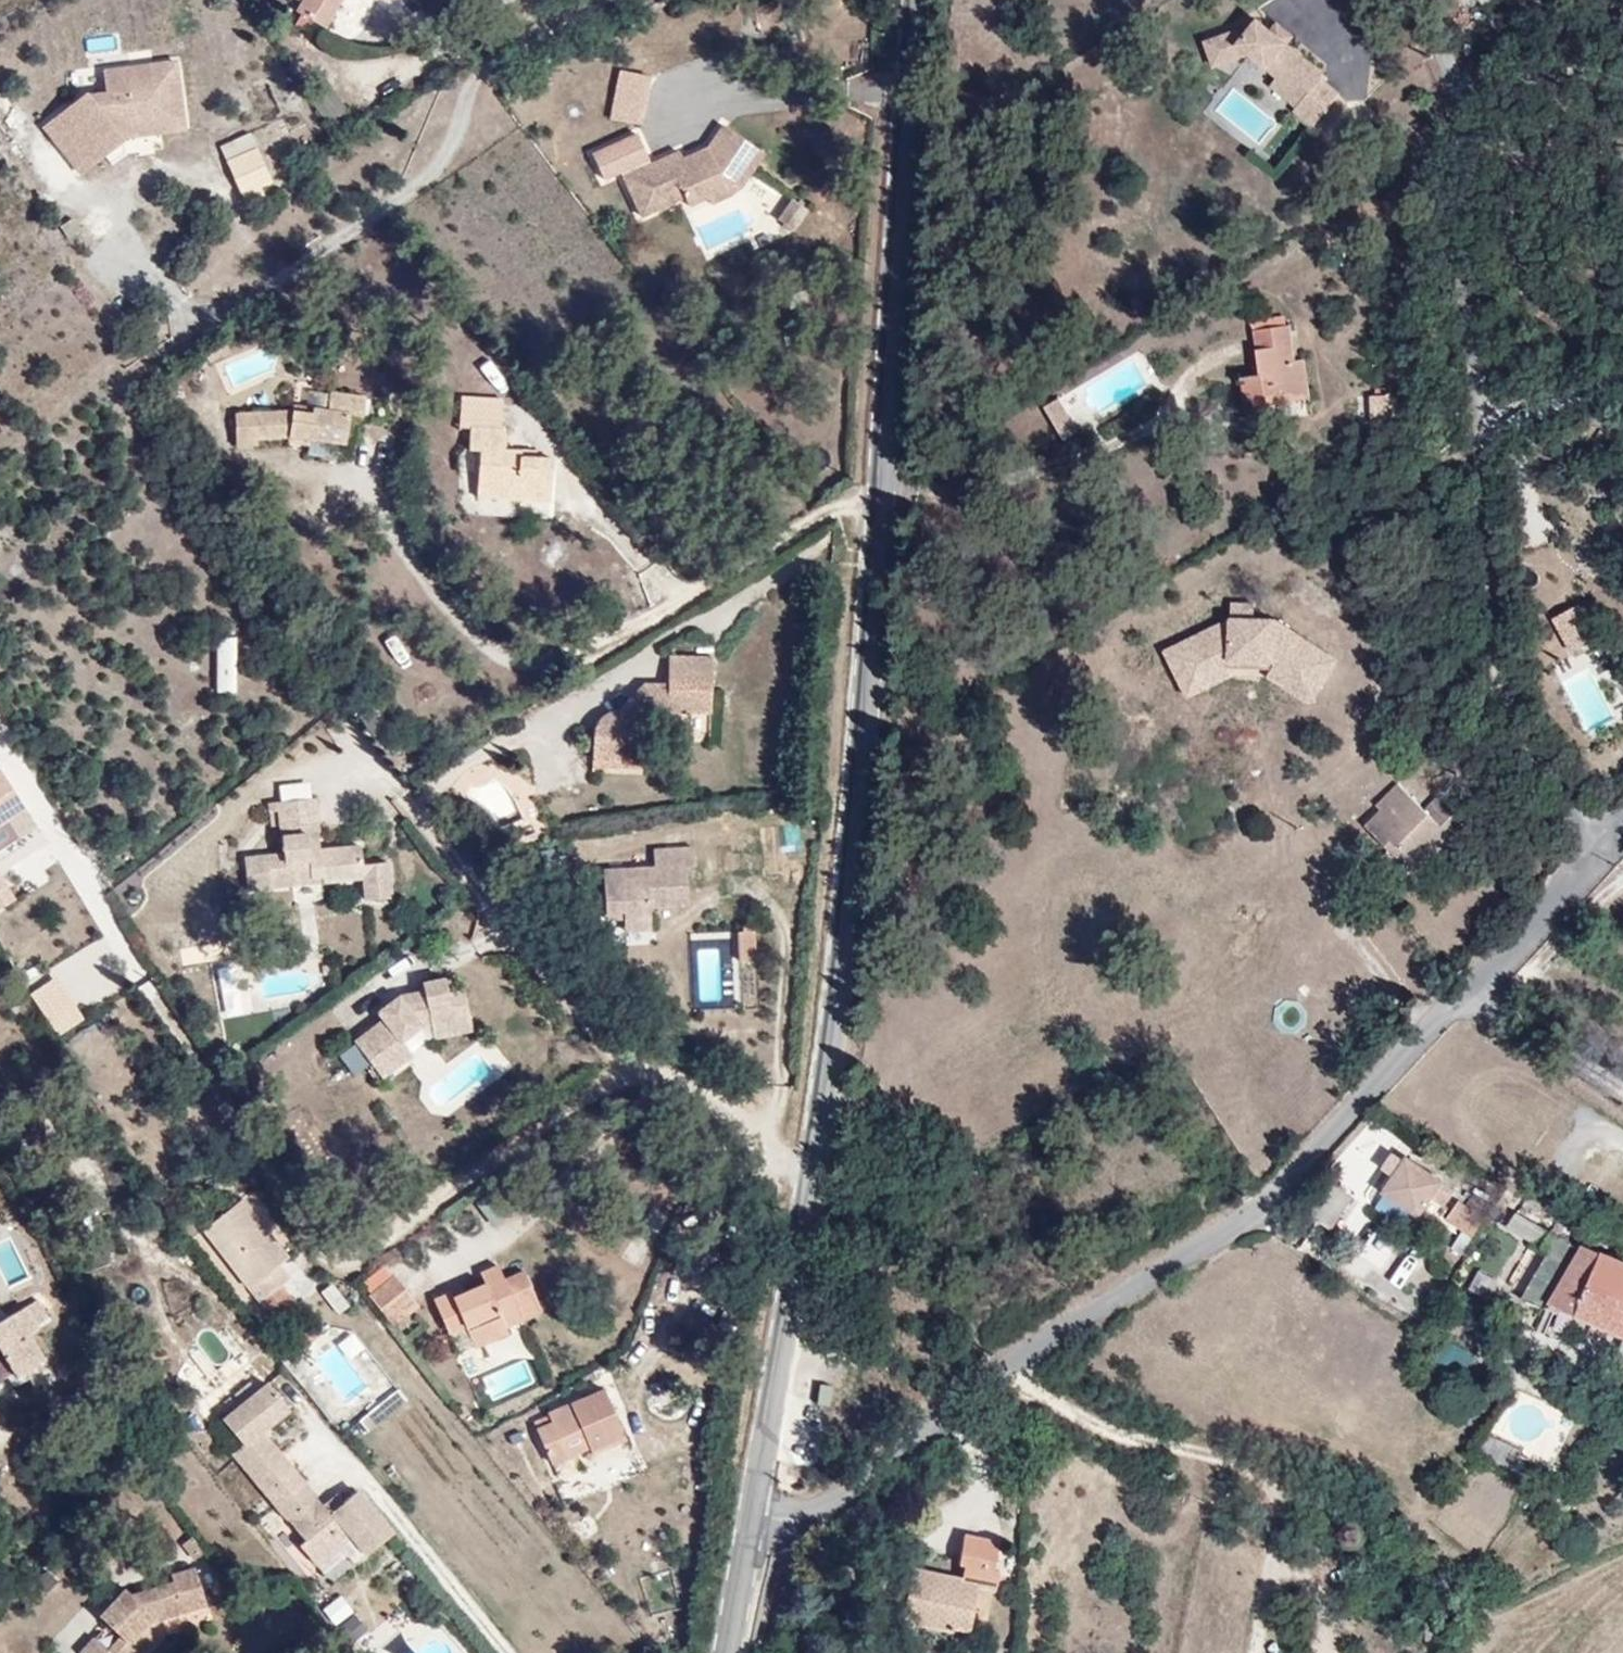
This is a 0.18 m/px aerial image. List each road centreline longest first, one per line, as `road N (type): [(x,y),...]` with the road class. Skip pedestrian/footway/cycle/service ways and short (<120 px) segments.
road 1 (tertiary): [(916,0),(864,745),(818,1136),(754,1511)]
road 2 (residential): [(1618,836),(1271,1203),(993,1366),(822,1512),(754,1511)]
road 3 (residential): [(1406,0),(1443,47),(1470,147),(1508,678),(1539,757),(1618,836)]
road 4 (tertiary): [(754,1511),(728,1652)]

